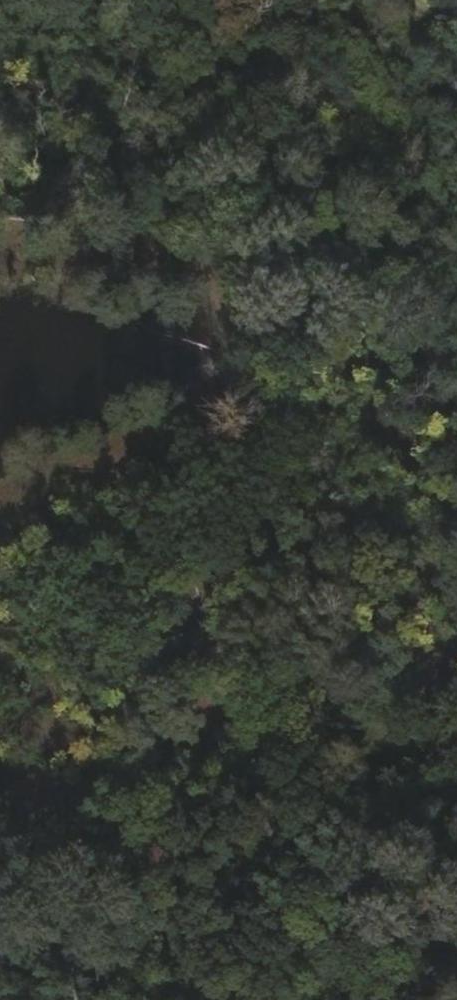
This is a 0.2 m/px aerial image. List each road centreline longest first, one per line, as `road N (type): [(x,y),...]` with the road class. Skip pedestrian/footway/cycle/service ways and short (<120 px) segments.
road 1 (track): [(0,551),(456,334)]

